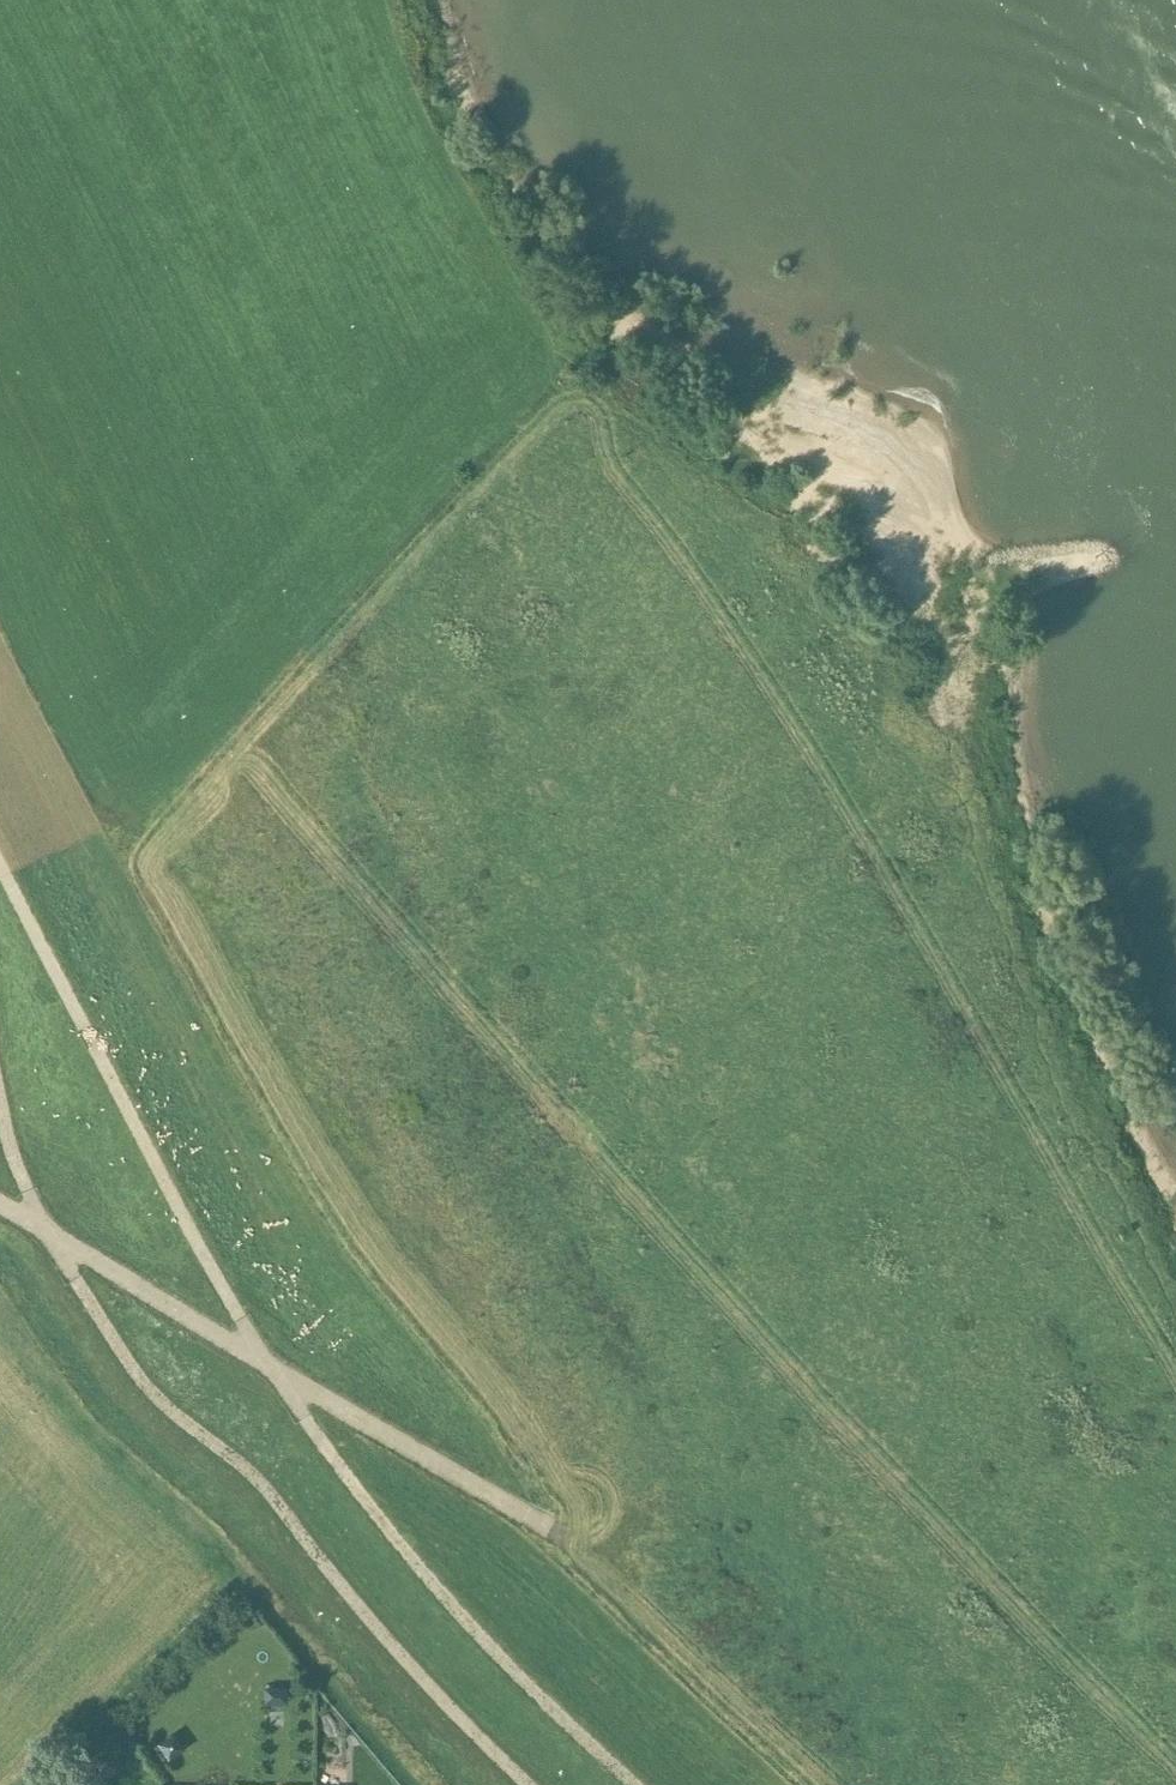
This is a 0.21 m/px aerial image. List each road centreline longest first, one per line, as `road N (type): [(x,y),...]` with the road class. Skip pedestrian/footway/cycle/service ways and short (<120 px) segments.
road 1 (track): [(251,1341),(299,1385),(555,1530)]
road 2 (track): [(251,1341),(55,1230)]

